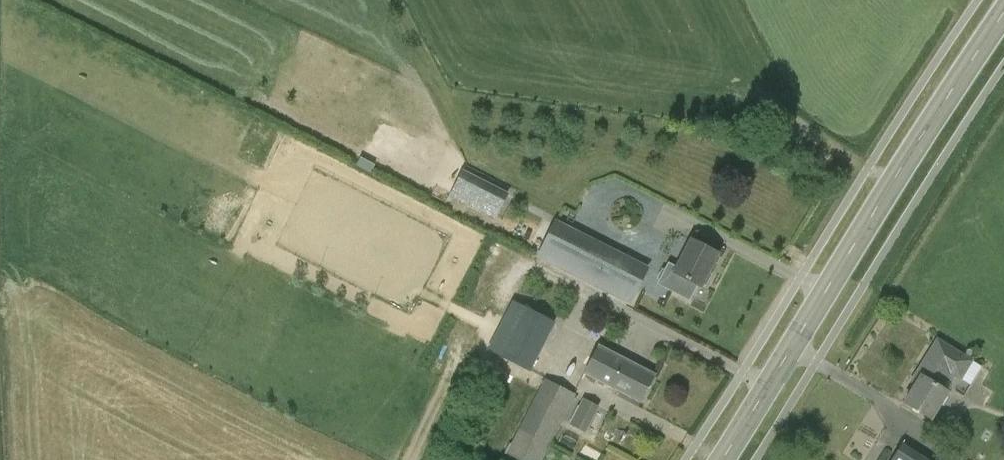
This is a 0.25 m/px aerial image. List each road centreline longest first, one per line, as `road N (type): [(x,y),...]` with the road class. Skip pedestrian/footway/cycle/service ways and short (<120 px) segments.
road 1 (tertiary): [(722,459),(1003,12)]

